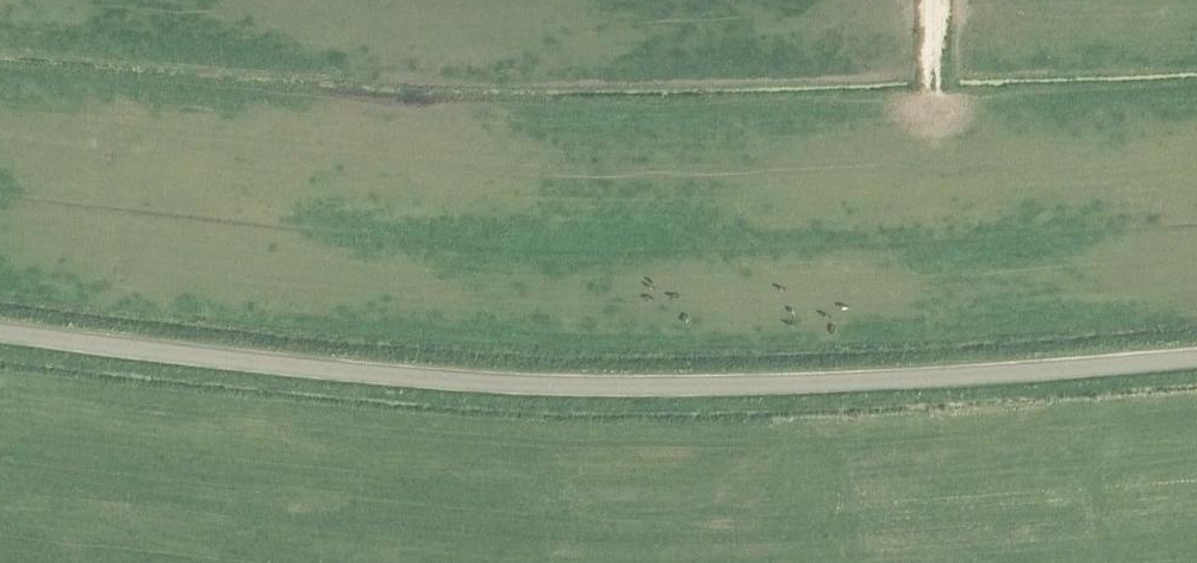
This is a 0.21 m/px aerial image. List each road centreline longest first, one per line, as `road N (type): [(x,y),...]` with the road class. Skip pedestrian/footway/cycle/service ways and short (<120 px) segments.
road 1 (unclassified): [(1196,357),(907,380),(495,382),(0,330)]

